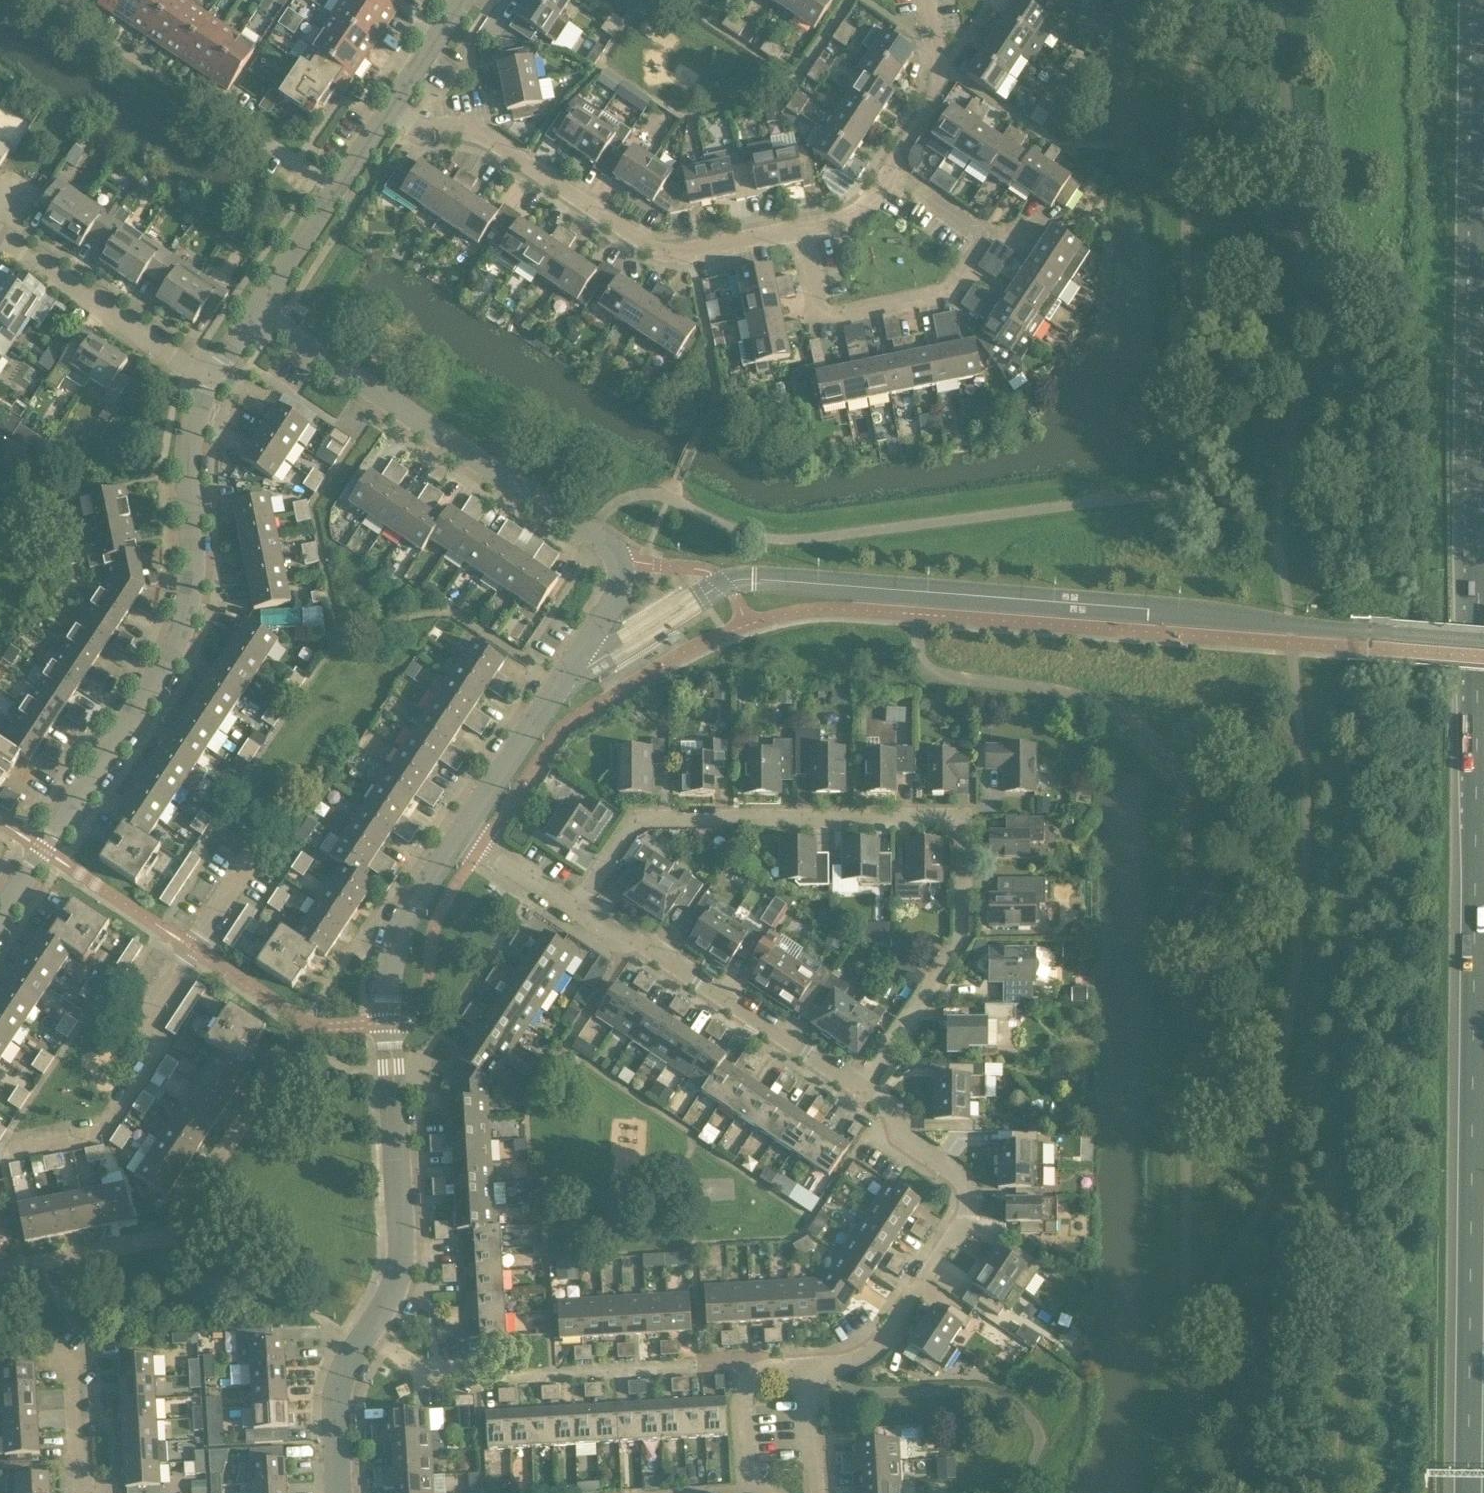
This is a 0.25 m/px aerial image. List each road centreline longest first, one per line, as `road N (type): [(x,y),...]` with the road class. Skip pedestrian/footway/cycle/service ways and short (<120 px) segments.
road 1 (motorway): [(1481,0),(1466,1492)]
road 2 (residential): [(459,837),(620,591),(621,563),(599,537),(255,313)]
road 3 (residential): [(575,909),(635,818),(959,825),(964,935),(859,1091)]
road 4 (residential): [(0,916),(169,655),(185,614),(192,575),(189,481),(210,383)]
road 5 (residential): [(798,232),(690,252),(653,249),(480,133),(426,131),(389,111)]
road 6 (residential): [(808,1369),(848,1362),(884,1340),(971,1208),(961,1176),(905,1136),(898,1116),(859,1091)]
road 7 (residential): [(859,1091),(575,909)]
road 8 (residential): [(366,1334),(385,1307),(399,1259),(388,1023)]
road 9 (residential): [(11,1149),(98,1132),(117,1118),(158,1052),(159,1003),(186,944)]
road 10 (residential): [(986,235),(947,291),(823,317),(815,311),(798,232)]
road 11 (residential): [(210,383),(0,243)]
road 12 (residential): [(388,1023),(309,1024),(186,944)]
road 13 (residential): [(388,1023),(395,946),(459,837)]
road 14 (residential): [(892,172),(934,98),(940,69),(925,0)]
road 15 (residential): [(339,1492),(341,1386),(366,1334)]
road 16 (residential): [(88,1492),(77,1483),(70,1350)]
road 17 (residential): [(255,313),(337,191)]
road 18 (residential): [(337,191),(217,112)]
road 19 (residential): [(575,909),(459,837)]
road 20 (residential): [(389,111),(462,0)]
road 21 (residential): [(766,1492),(749,1481),(742,1393),(754,1372)]
road 22 (residential): [(814,1492),(808,1369)]

